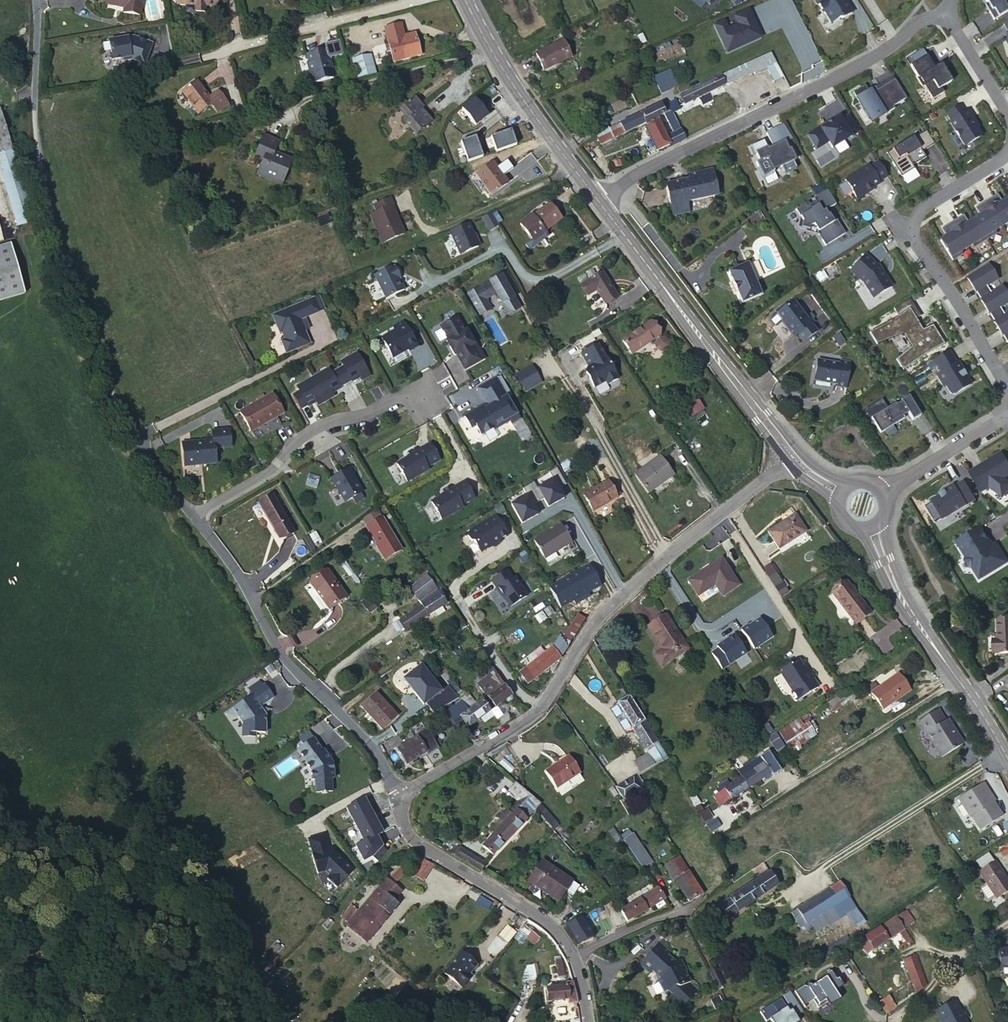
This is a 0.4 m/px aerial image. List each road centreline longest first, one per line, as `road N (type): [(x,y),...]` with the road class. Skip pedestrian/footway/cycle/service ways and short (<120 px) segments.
road 1 (residential): [(401,796),(538,711),(592,623),(767,478),(795,471)]
road 2 (residential): [(595,197),(884,56),(924,29),(942,3)]
road 3 (residential): [(401,796),(368,745),(282,662),(239,579),(191,517)]
road 4 (residential): [(587,1021),(578,960),(555,927),(417,844),(400,818),(401,796)]
road 5 (residential): [(1007,151),(937,192),(910,224),(1007,387)]
road 6 (tertiary): [(595,197),(768,424)]
road 7 (residential): [(191,517),(265,473),(317,425),(397,400),(425,402)]
road 8 (tertiary): [(464,0),(519,97),(595,197)]
road 9 (residential): [(197,56),(411,0)]
road 10 (tertiary): [(899,596),(1007,759)]
road 11 (track): [(893,1021),(955,956),(1007,923)]
road 12 (residential): [(885,494),(1007,413)]
road 13 (residential): [(942,3),(1007,117)]

